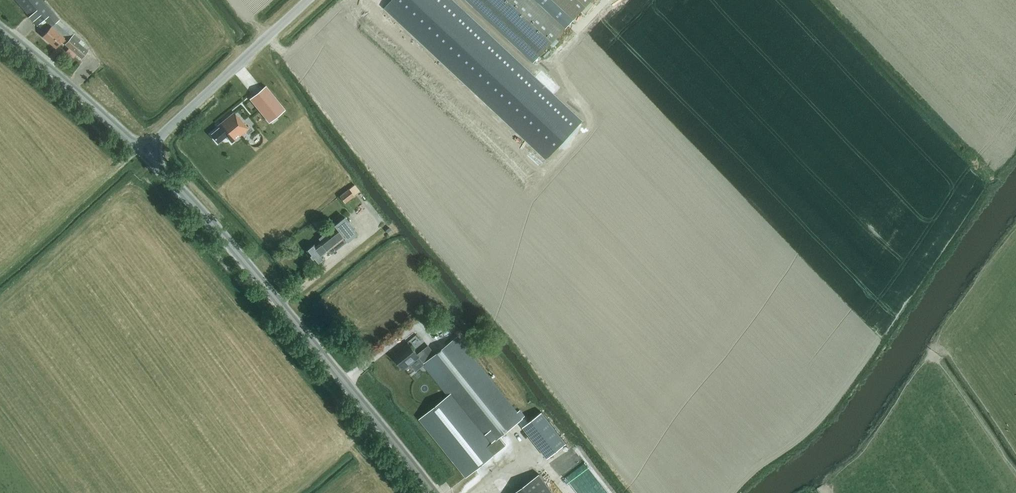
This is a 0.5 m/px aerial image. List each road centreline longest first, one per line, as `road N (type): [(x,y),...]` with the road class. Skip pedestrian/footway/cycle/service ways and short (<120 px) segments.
road 1 (tertiary): [(433,492),(144,152)]
road 2 (unclassified): [(144,152),(308,0)]
road 3 (tertiary): [(144,152),(0,28)]

